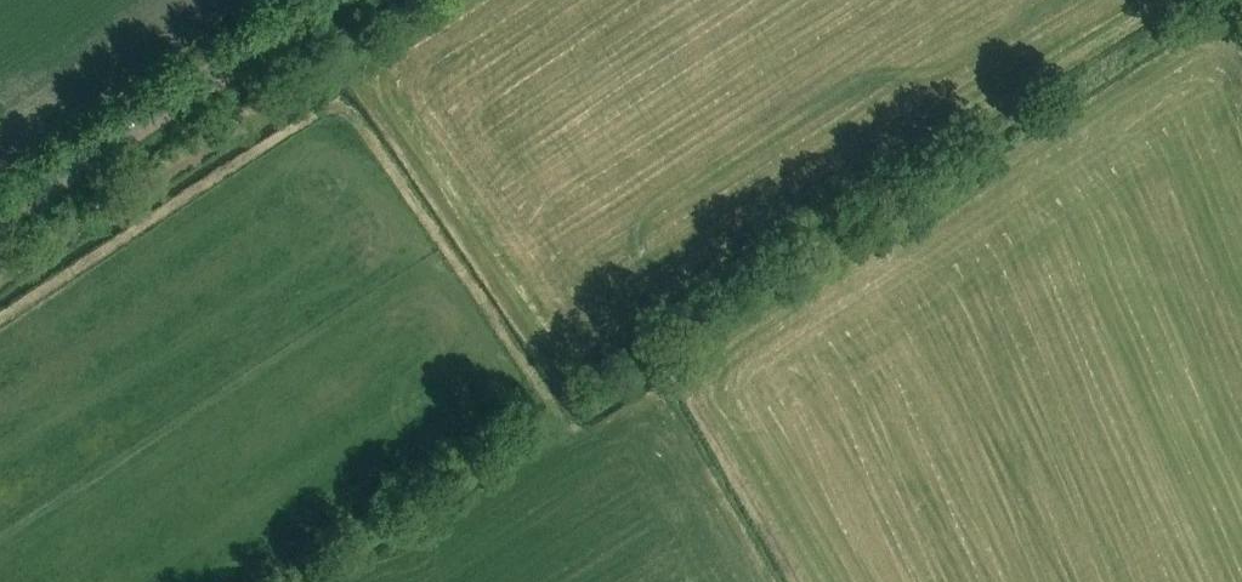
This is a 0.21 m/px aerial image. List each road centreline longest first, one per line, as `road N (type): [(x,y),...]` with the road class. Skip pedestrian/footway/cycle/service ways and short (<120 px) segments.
road 1 (tertiary): [(0,211),(328,0)]

